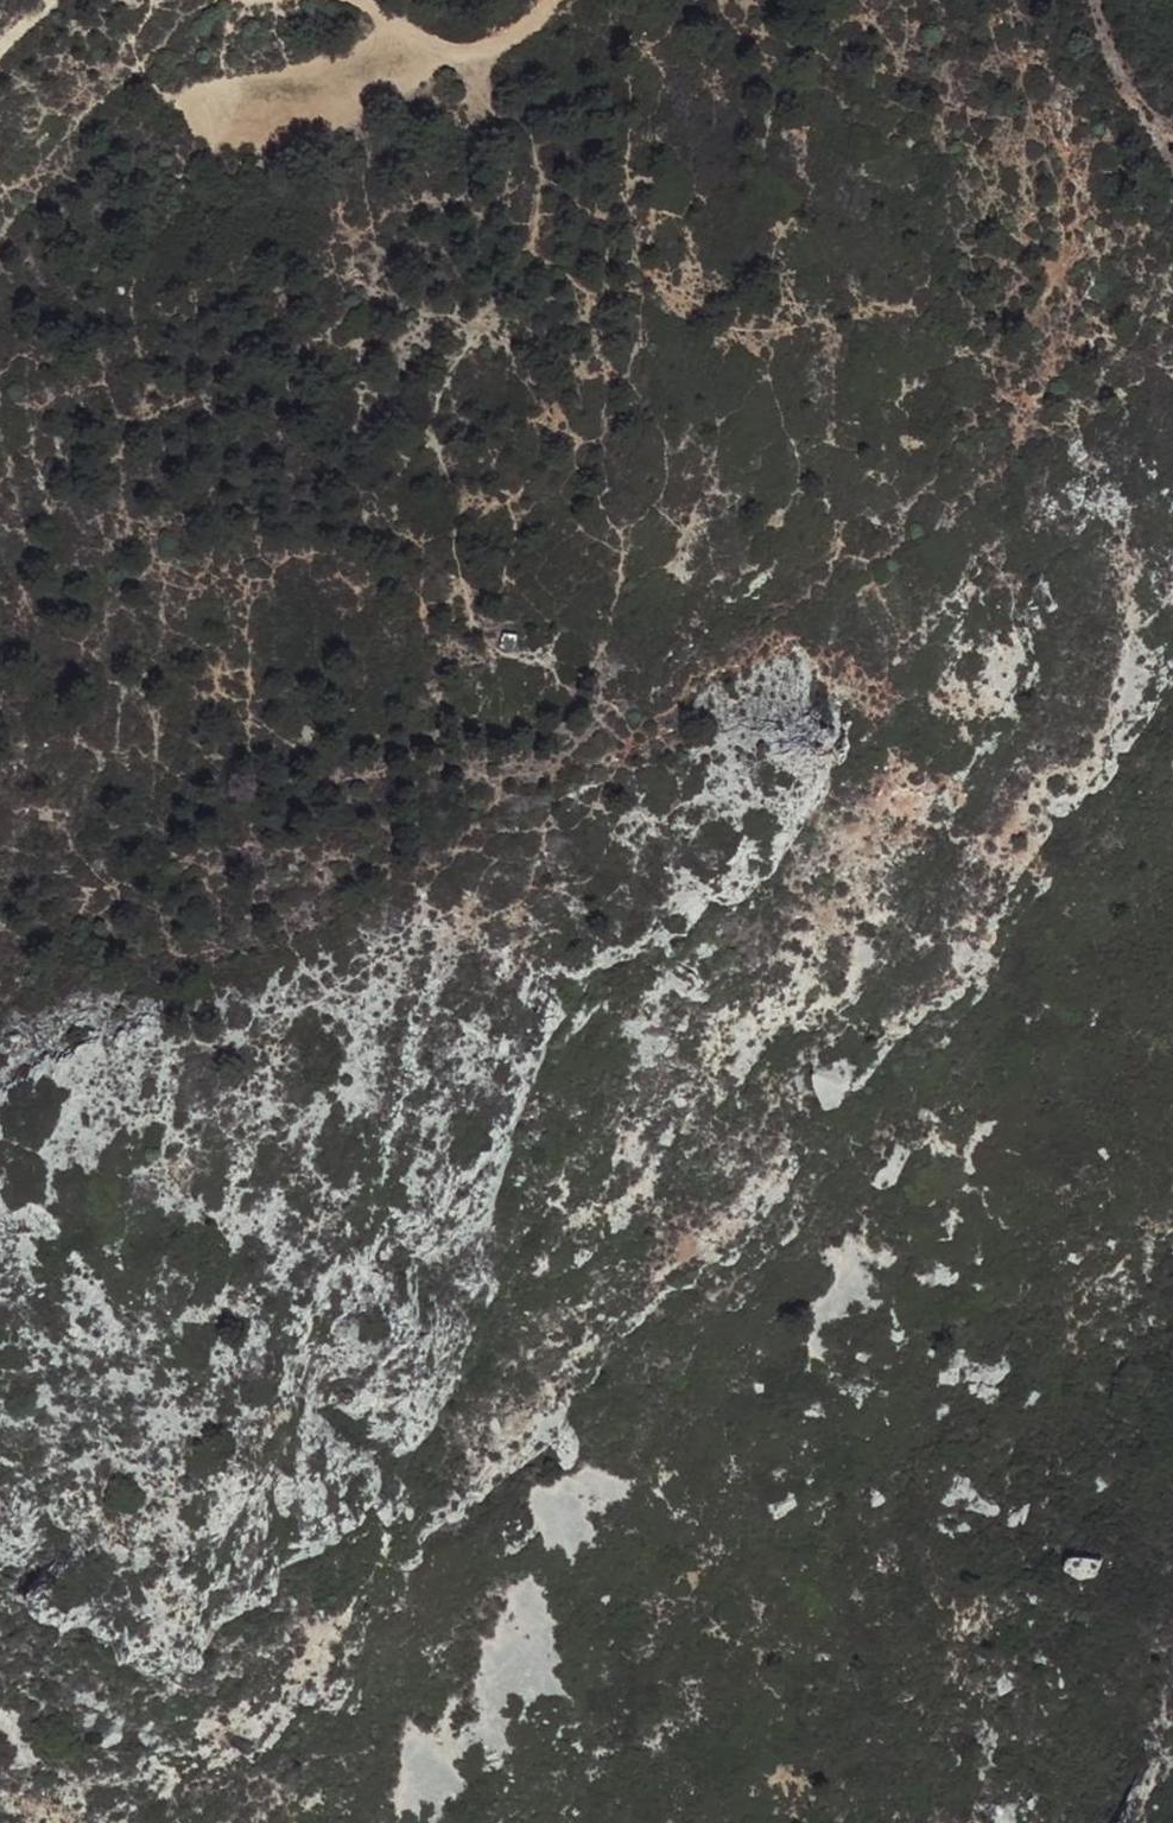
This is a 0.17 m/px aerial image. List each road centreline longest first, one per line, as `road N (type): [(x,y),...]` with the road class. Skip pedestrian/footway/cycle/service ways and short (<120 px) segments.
road 1 (track): [(552,0),(500,50),(448,49),(344,0)]

